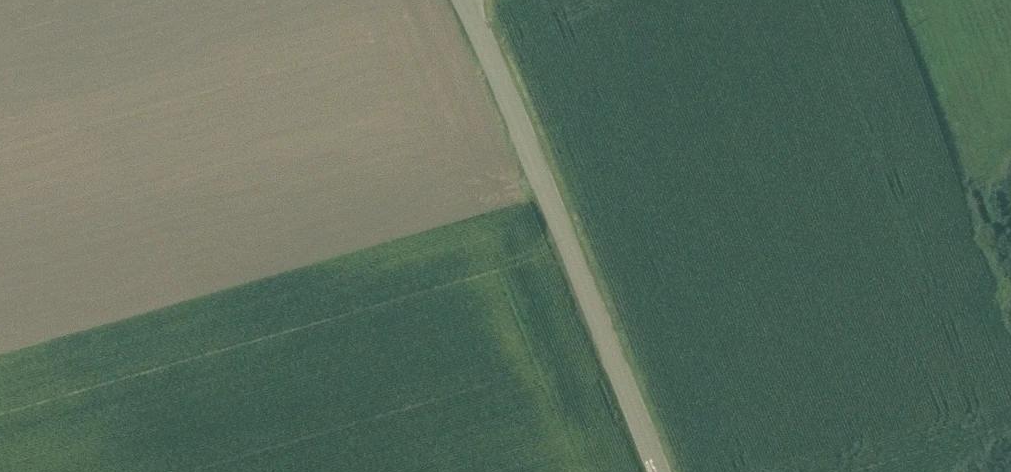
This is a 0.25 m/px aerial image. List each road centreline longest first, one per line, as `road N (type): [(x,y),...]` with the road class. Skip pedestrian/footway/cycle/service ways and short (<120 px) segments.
road 1 (unclassified): [(661,471),(465,0)]

